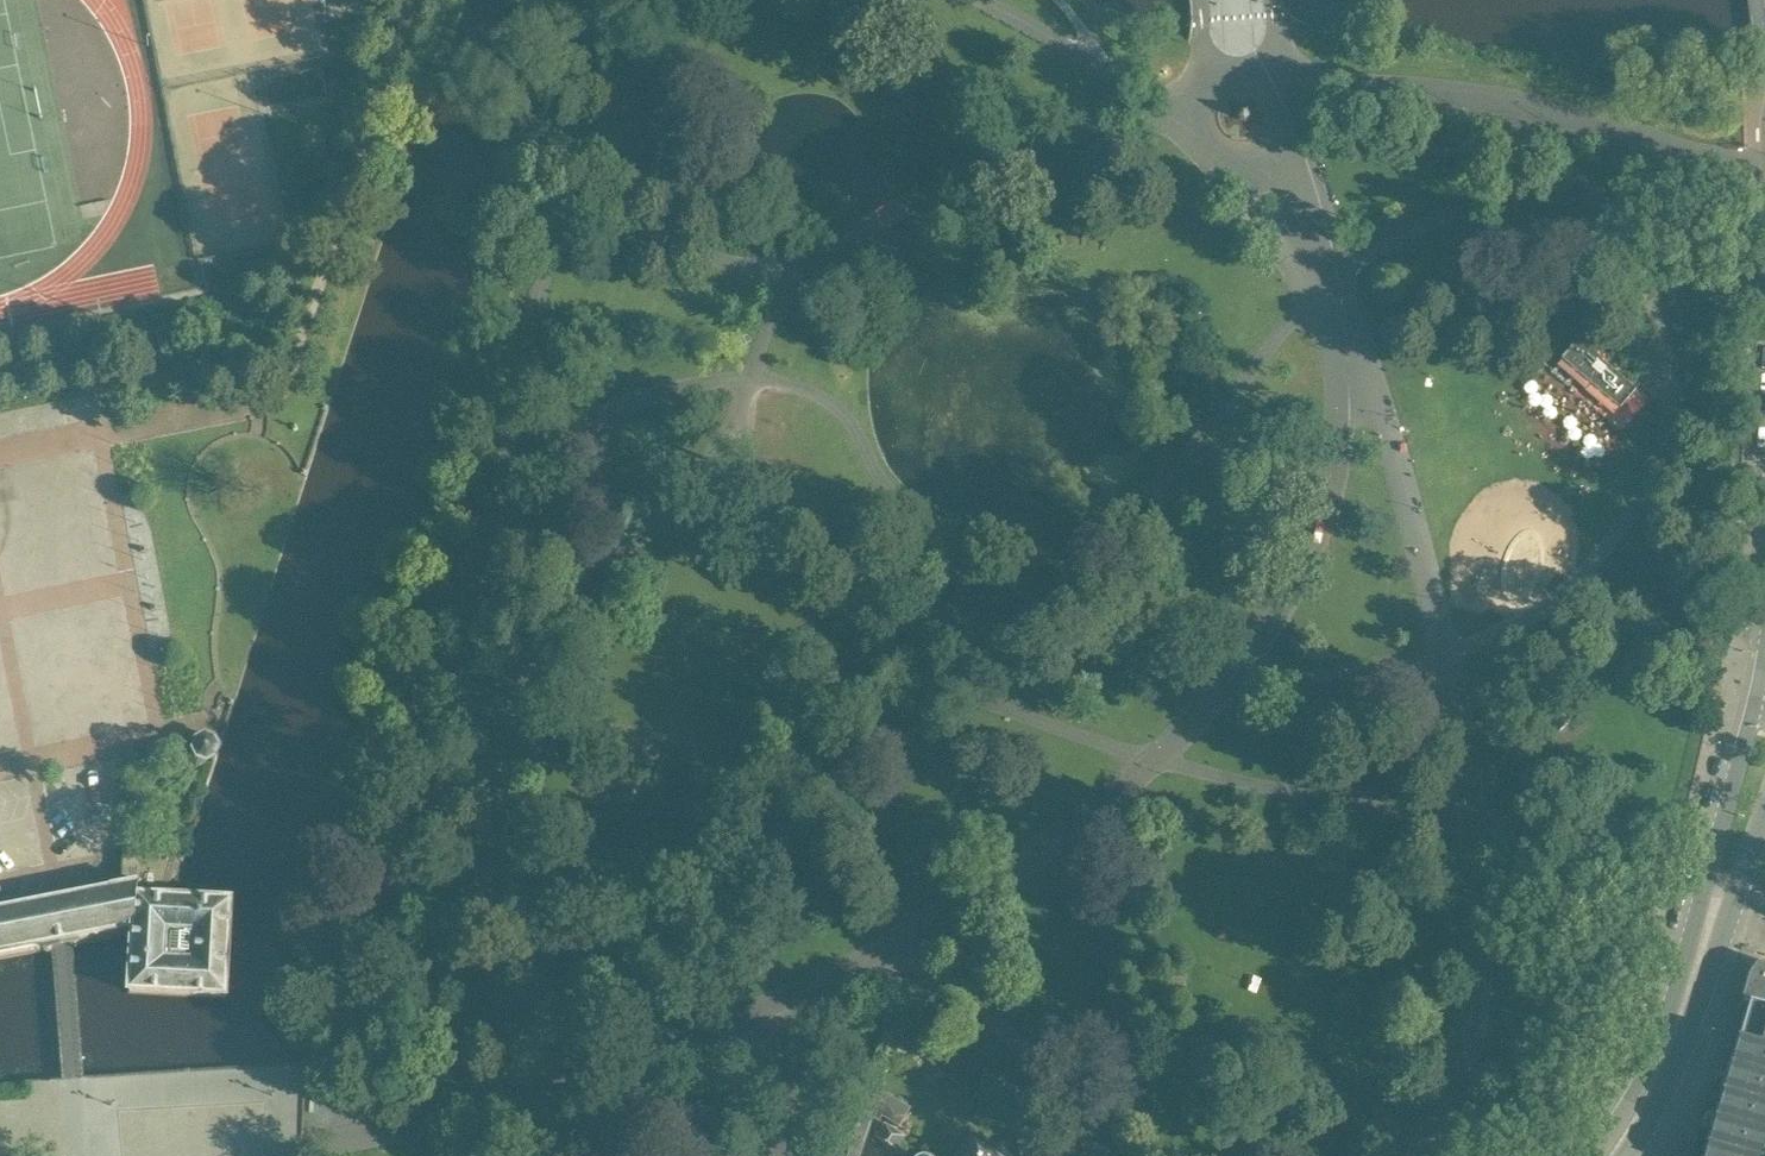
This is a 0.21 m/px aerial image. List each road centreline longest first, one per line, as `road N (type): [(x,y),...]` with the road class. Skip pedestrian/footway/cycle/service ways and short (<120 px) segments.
road 1 (tertiary): [(1760,684),(1658,1048),(1593,1155)]
road 2 (tertiary): [(1627,1155),(1678,1064),(1739,892)]

